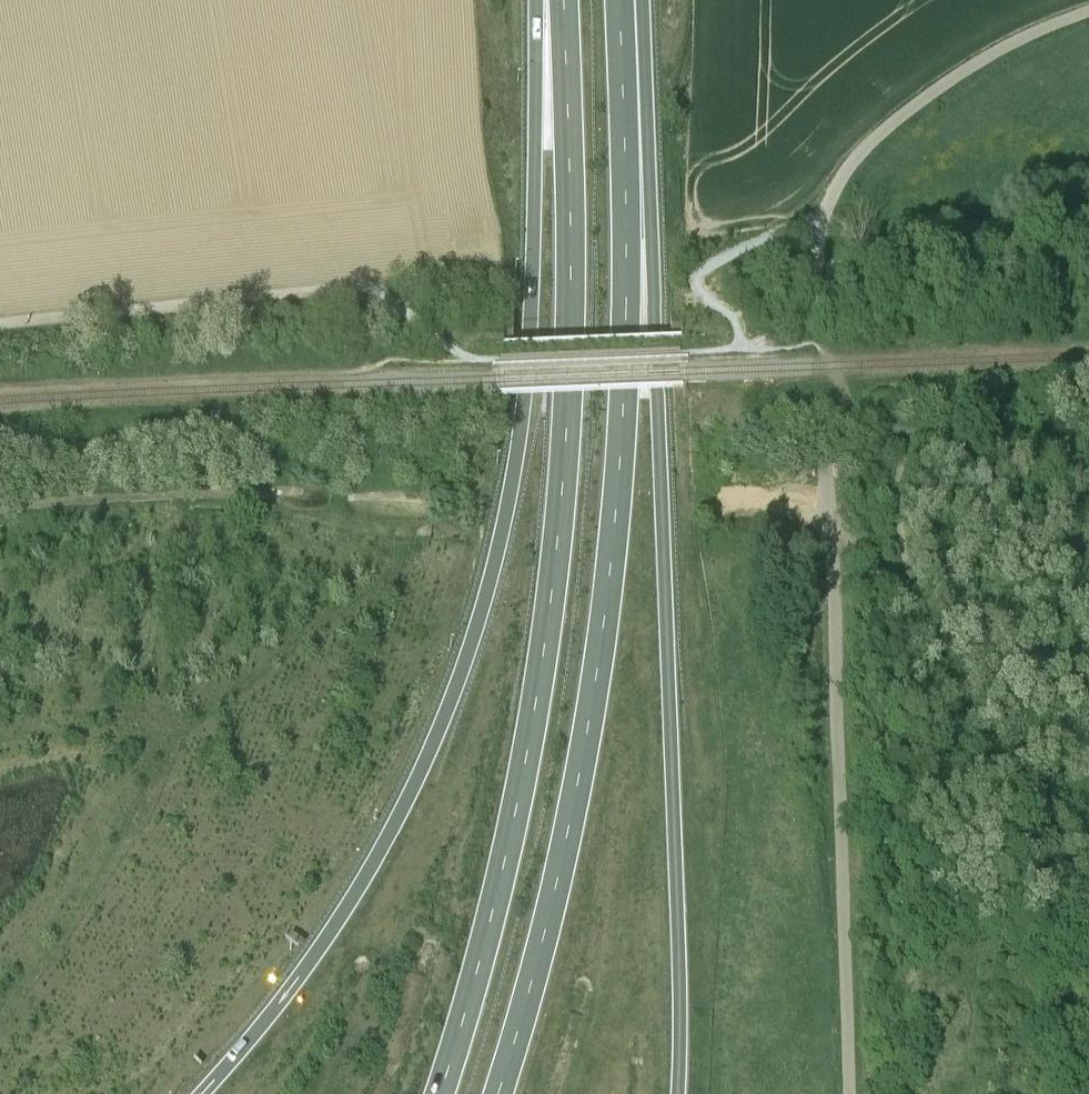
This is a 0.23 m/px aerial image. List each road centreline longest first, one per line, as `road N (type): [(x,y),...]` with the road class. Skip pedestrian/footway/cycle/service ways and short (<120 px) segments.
road 1 (trunk): [(552,0),(523,404),(469,649),(406,803),(352,901),(287,993),(199,1093)]
road 2 (trunk): [(563,0),(570,384),(551,600),(527,760),(438,1093)]
road 3 (trunk): [(497,1093),(559,886),(585,752),(623,394),(626,156)]
road 4 (trunk): [(678,1093),(681,969),(658,398),(626,156)]
road 5 (track): [(0,511),(323,496)]
road 6 (trunk): [(626,156),(620,0)]

